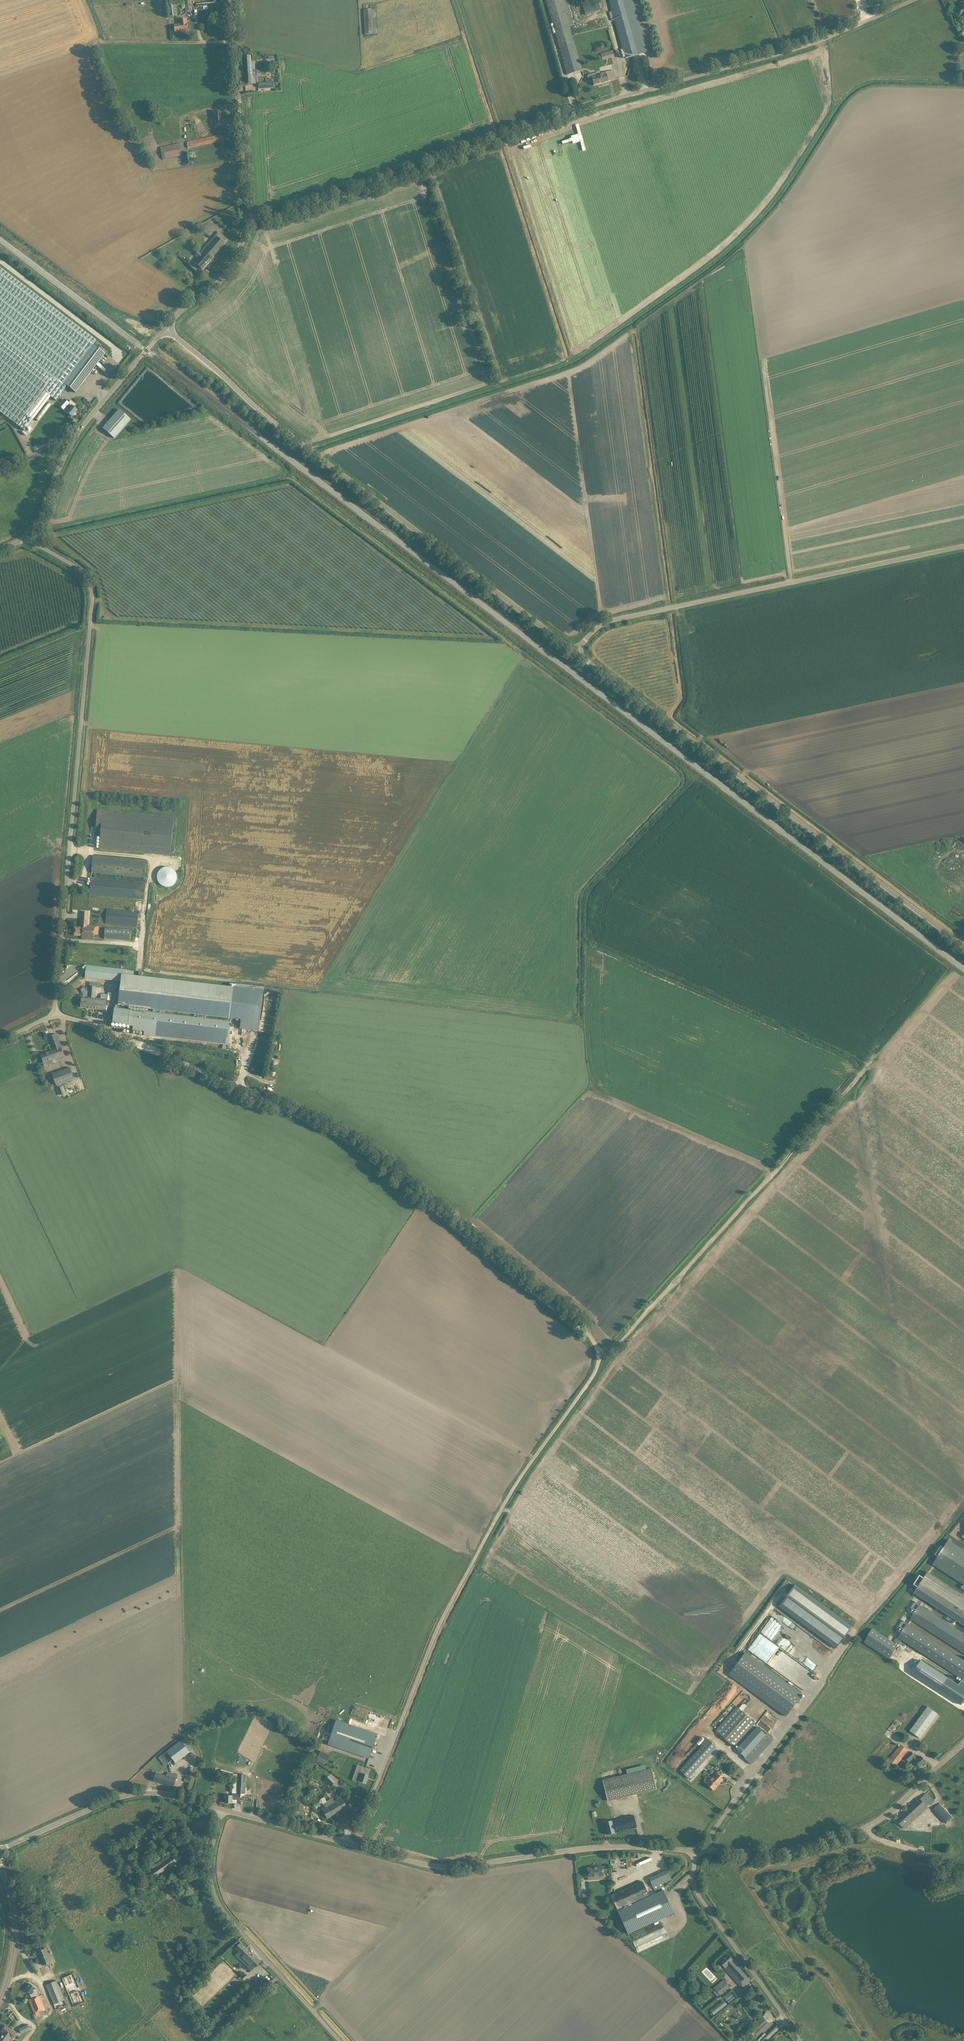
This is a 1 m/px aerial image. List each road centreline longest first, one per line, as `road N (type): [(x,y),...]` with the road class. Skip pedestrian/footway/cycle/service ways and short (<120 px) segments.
road 1 (track): [(128,1040),(364,1151),(590,1337),(604,1356),(865,1072)]
road 2 (unclassified): [(248,218),(292,215),(609,101),(801,48),(914,0)]
road 3 (unclassified): [(347,1844),(457,1595),(604,1356)]
road 4 (unclassified): [(577,652),(269,419),(166,328)]
road 5 (unclassified): [(53,1013),(92,598),(81,572),(24,538)]
road 6 (unclassified): [(963,946),(577,652)]
road 7 (unclassified): [(577,652),(613,620),(963,546)]
road 8 (unclassified): [(697,1850),(592,1847),(446,1867),(347,1844)]
road 9 (unclassified): [(697,1850),(770,1853),(859,1831),(963,1743)]
road 10 (unclassified): [(341,2040),(225,1910),(213,1874),(226,1810)]
road 11 (unclassified): [(24,538),(74,440),(166,328)]
road 12 (unclassified): [(0,1849),(125,1796),(163,1793),(226,1810)]
road 13 (unclassified): [(800,2040),(700,1896),(697,1850)]
road 14 (unclassified): [(248,218),(234,0)]
road 15 (track): [(963,301),(769,359)]
road 16 (unclassified): [(166,328),(229,271),(248,218)]
road 17 (tertiary): [(0,2000),(15,1936),(0,1865)]
road 18 (track): [(102,43),(237,42)]
road 19 (unclassified): [(347,1844),(226,1810)]

